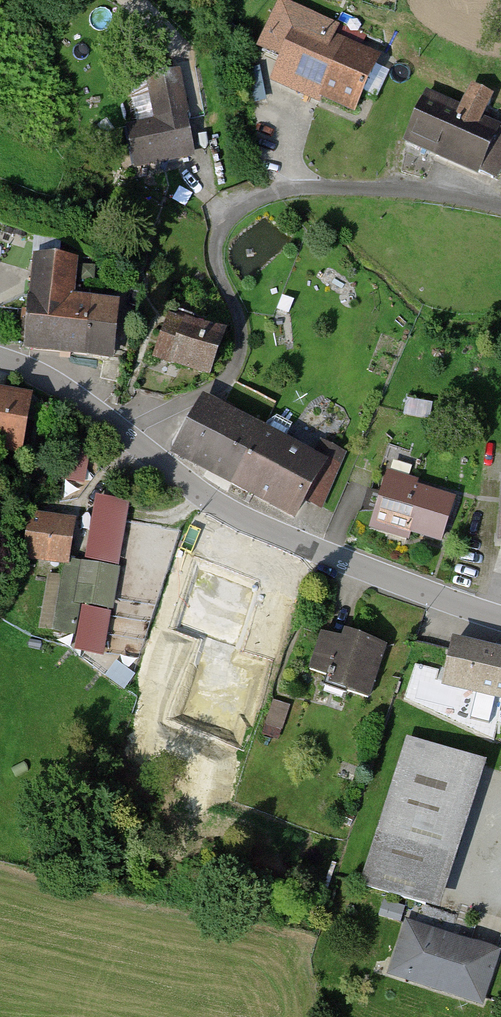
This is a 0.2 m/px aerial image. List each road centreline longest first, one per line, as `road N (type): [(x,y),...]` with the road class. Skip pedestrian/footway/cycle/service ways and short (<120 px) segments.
road 1 (residential): [(126,434),(212,388),(233,368),(242,331),(216,245),(242,208),(298,187),(406,189),(500,207)]
road 2 (unclassified): [(500,617),(362,569),(216,505),(126,434)]
road 3 (unclassified): [(126,434),(0,360)]

